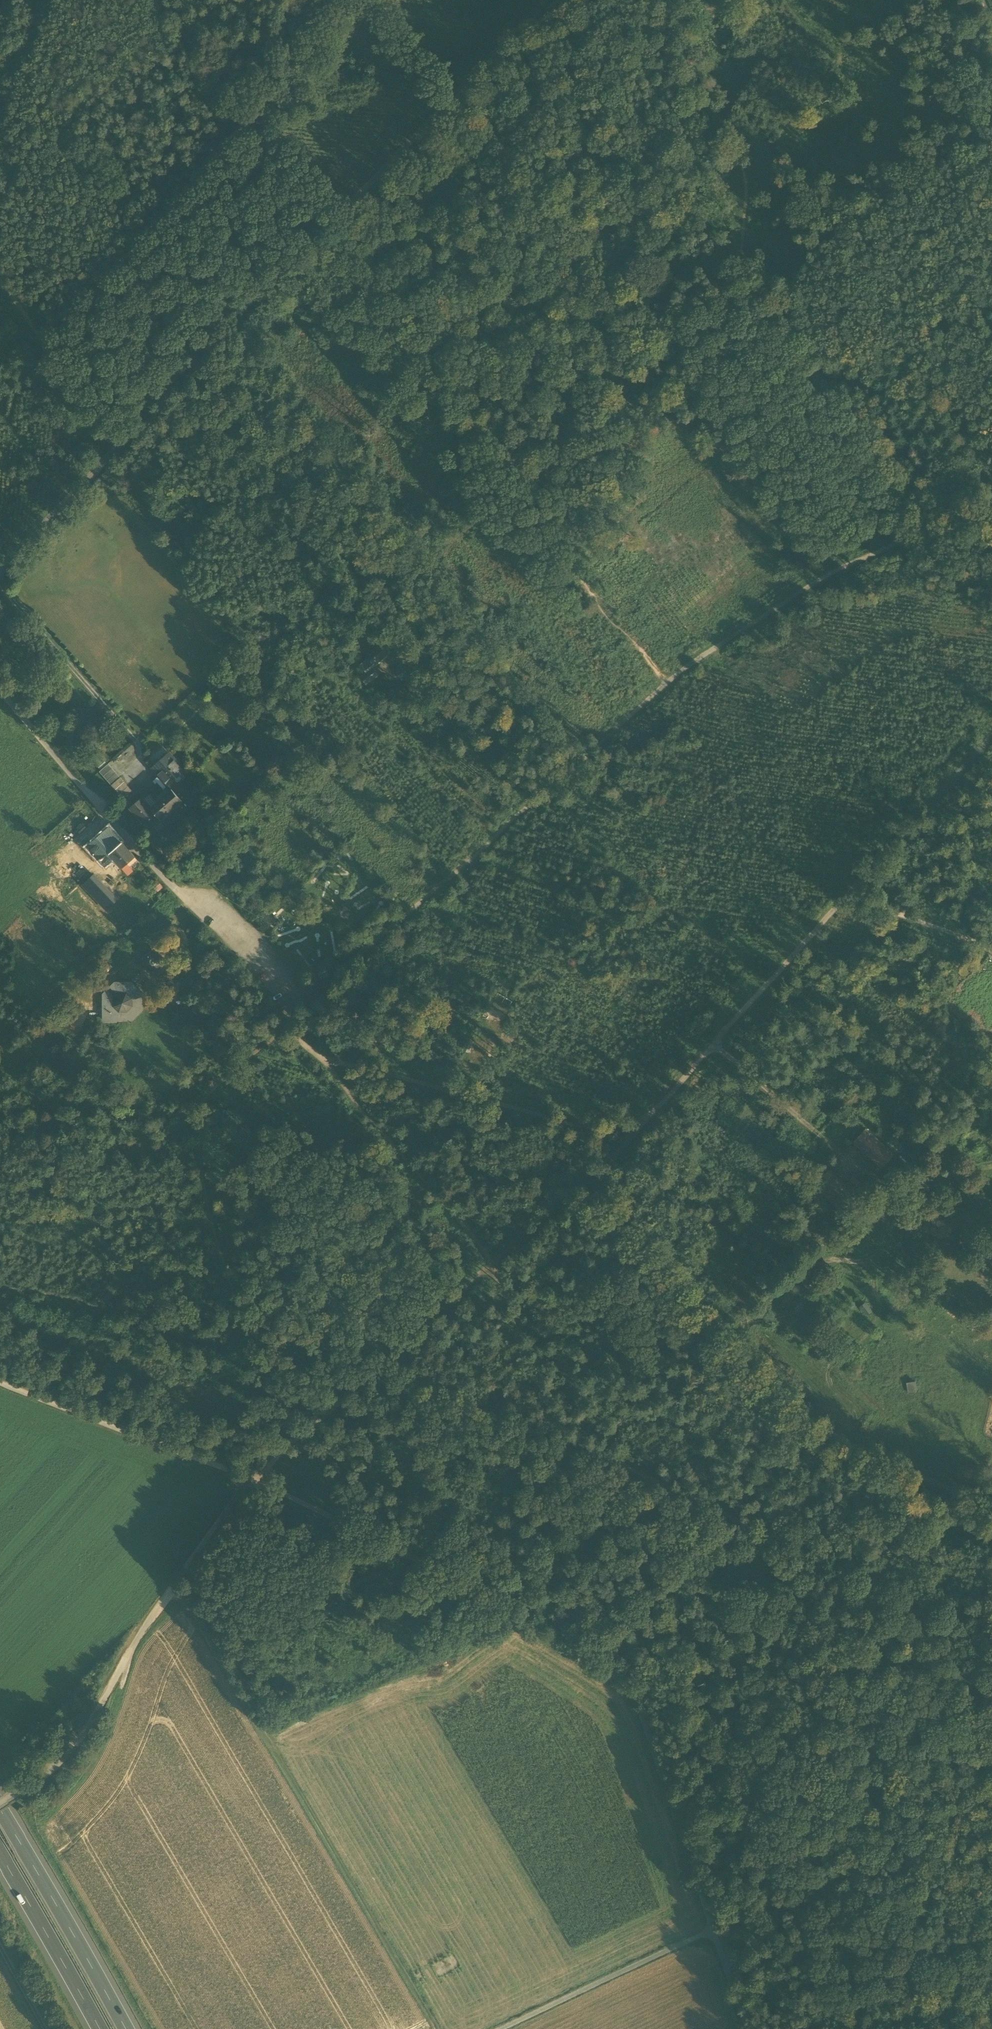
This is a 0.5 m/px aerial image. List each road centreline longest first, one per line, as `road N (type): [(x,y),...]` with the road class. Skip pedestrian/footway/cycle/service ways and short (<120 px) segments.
road 1 (track): [(251,1477),(446,1574),(634,1694),(745,2028)]
road 2 (track): [(492,1263),(552,1405),(576,1436),(736,1518),(842,1651)]
road 3 (track): [(991,1506),(800,1412),(585,1185)]
road 4 (track): [(437,2028),(178,1580)]
road 5 (track): [(289,1021),(667,683)]
road 6 (track): [(289,1021),(196,1121),(209,1203),(243,1305),(264,1339),(364,1377)]
road 7 (residential): [(327,230),(0,572)]
road 8 (residential): [(0,688),(289,1021)]
road 9 (track): [(251,1477),(147,1623),(82,1732),(0,1800)]
road 10 (track): [(715,1043),(991,737)]
road 11 (track): [(643,1123),(612,1128),(316,1053)]
road 12 (residential): [(327,230),(549,0)]
road 13 (track): [(289,1021),(492,1263)]
road 14 (track): [(249,122),(41,343)]
road 15 (track): [(667,683),(838,568),(925,532)]
road 16 (track): [(251,1477),(0,1382)]
road 17 (motorway): [(125,2028),(0,1813)]
road 18 (track): [(712,1929),(500,2028)]
road 19 (track): [(715,1043),(870,1182)]
road 20 (track): [(120,445),(0,287)]
road 21 (motorway): [(0,1857),(100,2028)]
road 22 (track): [(585,1185),(715,1043)]
road 23 (track): [(850,1769),(686,1849)]
road 24 (track): [(364,1377),(492,1263)]
road 25 (track): [(147,0),(249,122)]
road 26 (track): [(991,947),(843,899)]
road 27 (track): [(249,122),(327,230)]
road 28 (track): [(492,1263),(585,1185)]

